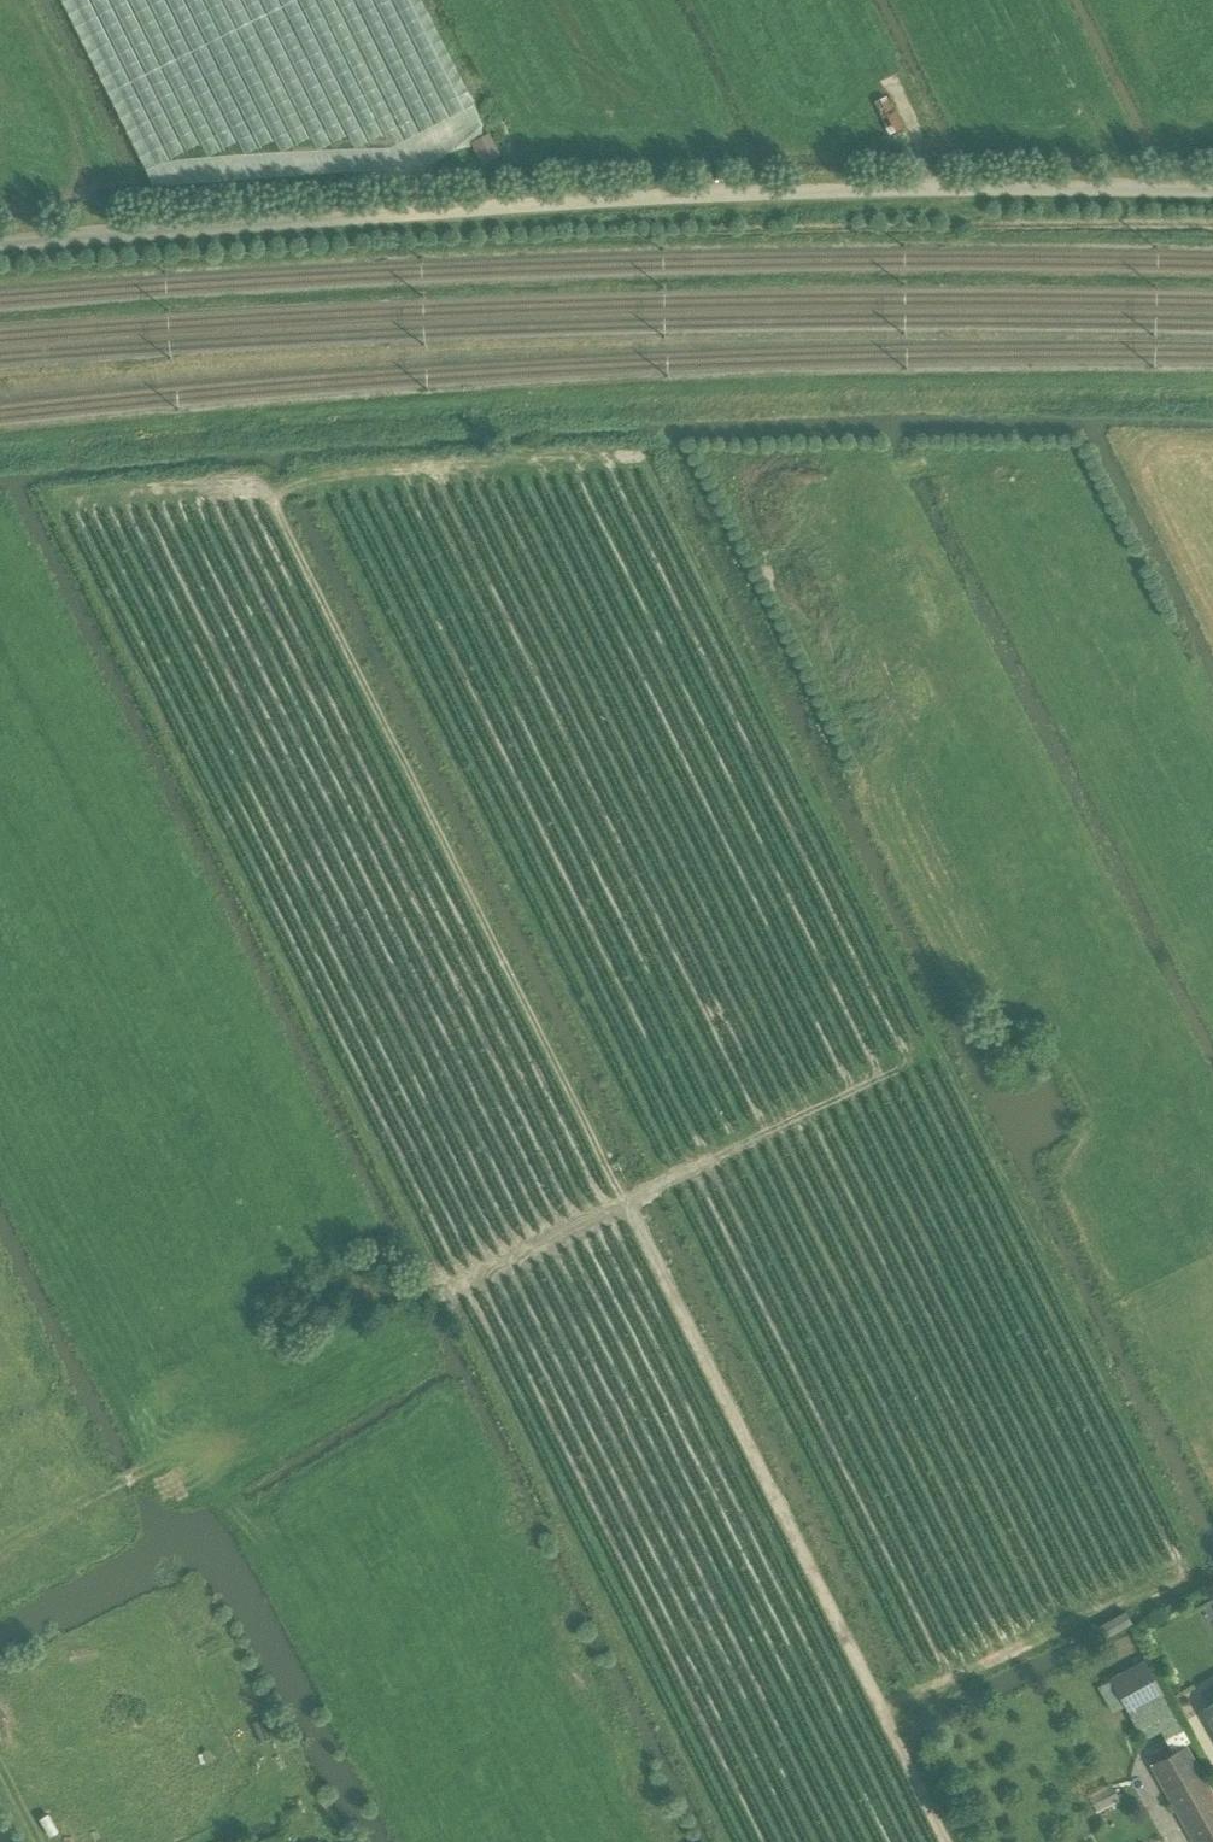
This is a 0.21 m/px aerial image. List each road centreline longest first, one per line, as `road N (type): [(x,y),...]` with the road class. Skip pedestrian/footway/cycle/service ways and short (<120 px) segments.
road 1 (unclassified): [(0,245),(890,192),(1212,197)]

